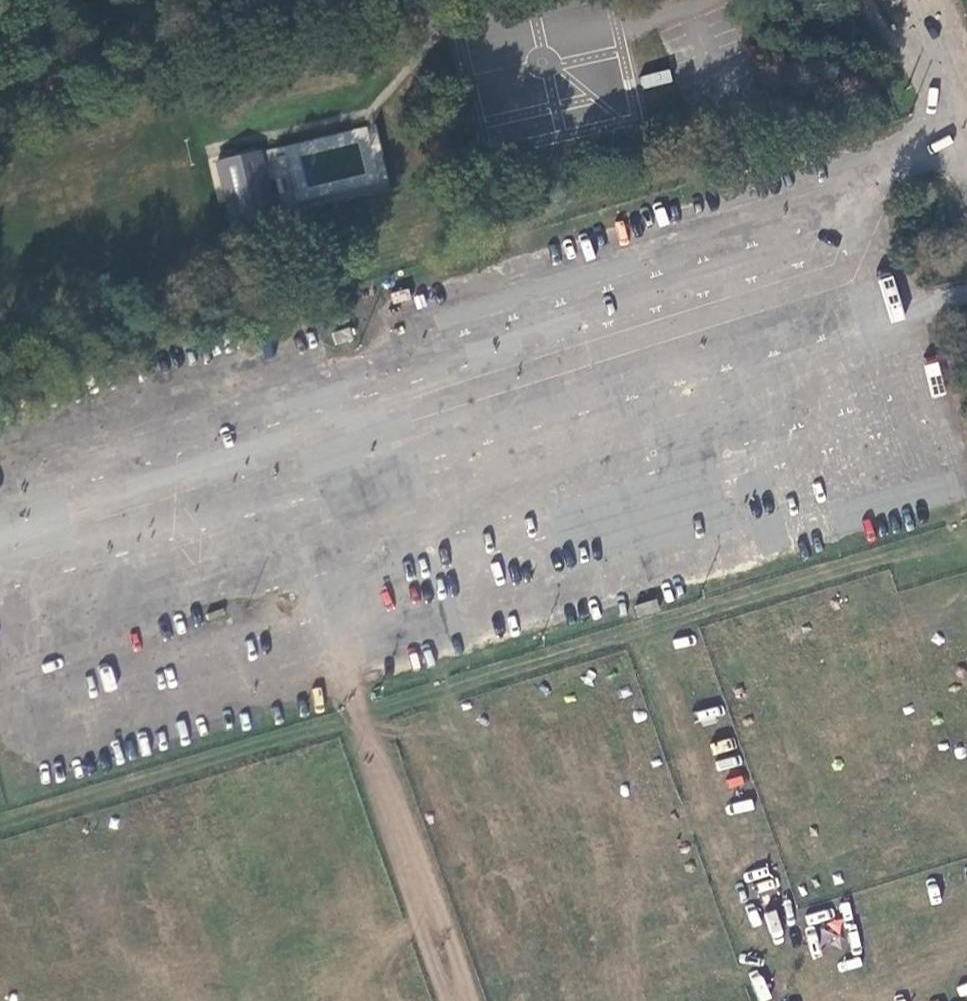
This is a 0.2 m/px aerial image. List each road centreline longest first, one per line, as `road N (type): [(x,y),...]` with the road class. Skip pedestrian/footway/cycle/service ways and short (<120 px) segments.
road 1 (track): [(919,0),(966,137)]

